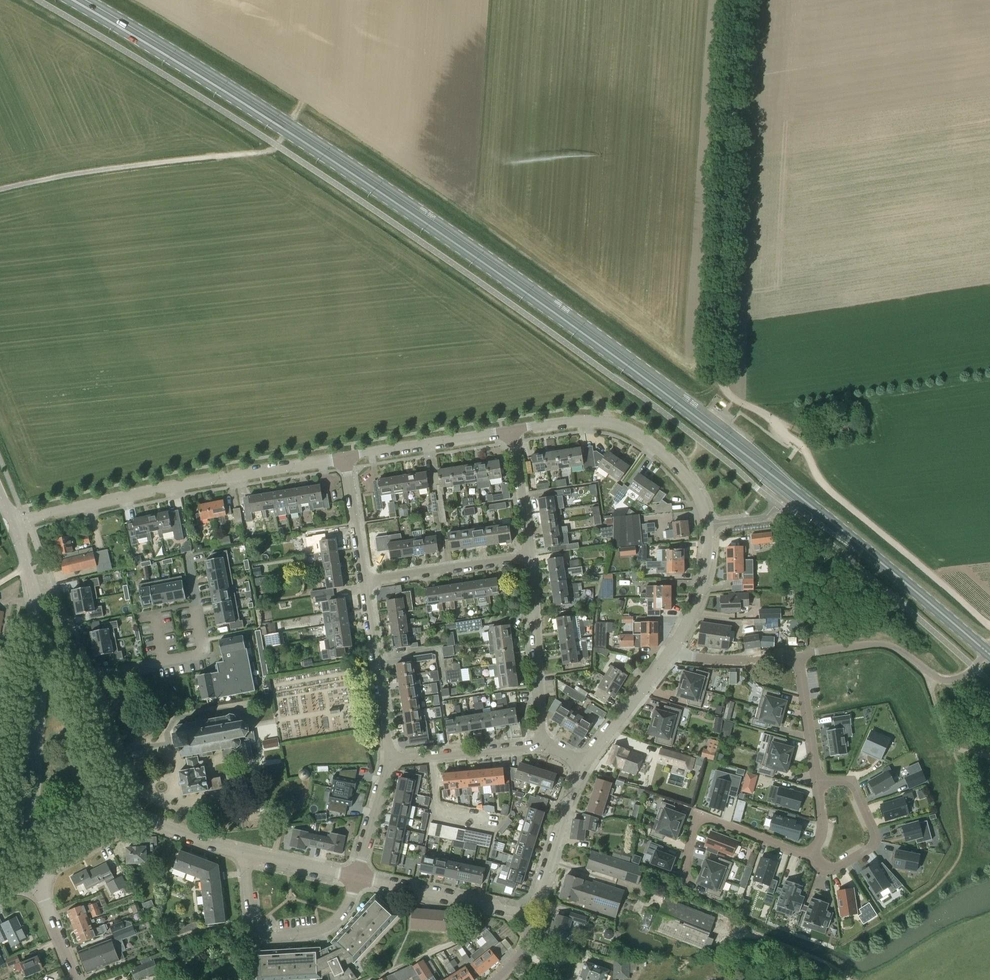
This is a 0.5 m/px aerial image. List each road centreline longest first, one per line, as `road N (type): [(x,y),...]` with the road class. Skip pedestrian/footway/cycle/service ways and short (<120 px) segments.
road 1 (primary): [(72,0),(398,205),(795,493)]
road 2 (unclassified): [(802,445),(735,398),(719,375),(736,0)]
road 3 (residential): [(13,524),(154,489),(345,457)]
road 4 (track): [(0,190),(277,146)]
road 5 (track): [(989,625),(833,492),(802,445)]
road 6 (primary): [(987,651),(795,493)]
road 7 (tertiary): [(37,873),(33,781),(42,650)]
road 8 (residential): [(357,875),(334,921),(312,932),(265,936),(252,921),(248,854)]
road 9 (unclassified): [(798,658),(882,645),(950,680),(987,651)]
road 10 (residential): [(187,557),(200,651),(98,672)]
road 11 (residential): [(672,648),(699,592),(710,539),(704,505),(680,469)]
road 12 (residential): [(542,746),(530,557)]
road 13 (residential): [(512,431),(599,421),(645,438),(680,469)]
road 14 (residential): [(390,759),(363,580)]
road 15 (residential): [(811,851),(703,820),(693,829),(683,879)]
road 16 (residential): [(817,782),(851,783),(875,837),(836,867),(820,864),(811,851)]
road 17 (residential): [(526,910),(357,875)]
road 18 (residential): [(345,457),(512,431)]
road 19 (residential): [(363,580),(530,557)]
road 20 (residential): [(526,910),(537,899),(583,764)]
road 21 (residential): [(390,759),(542,746)]
road 22 (residential): [(583,764),(672,648)]
road 23 (residential): [(125,814),(129,782),(89,677)]
road 24 (residential): [(248,854),(125,814)]
road 25 (tertiary): [(13,524),(42,650)]
road 26 (residential): [(672,648),(703,659),(798,658)]
road 27 (residential): [(530,557),(512,431)]
road 28 (residential): [(798,658),(817,782)]
road 29 (residential): [(363,580),(345,457)]
road 30 (residential): [(357,875),(390,759)]

